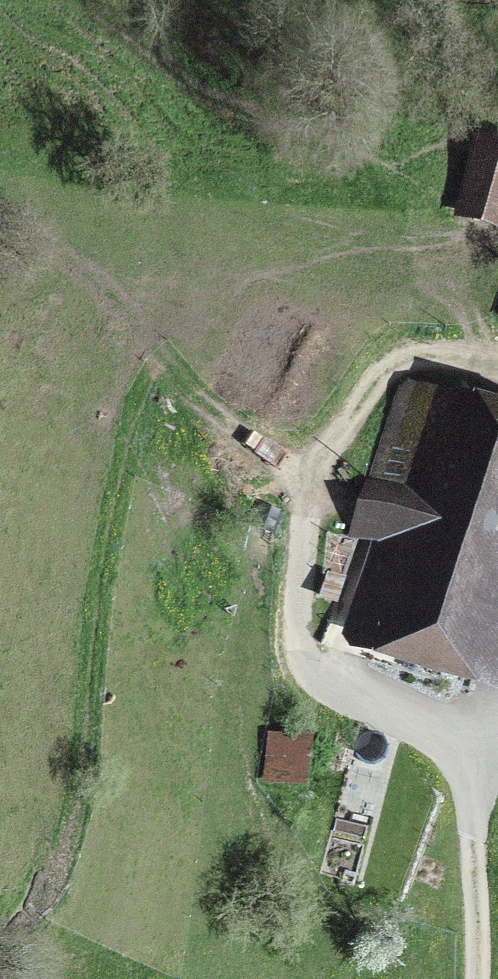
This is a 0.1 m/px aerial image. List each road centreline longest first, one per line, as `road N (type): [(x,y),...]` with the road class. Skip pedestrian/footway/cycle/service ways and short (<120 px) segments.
road 1 (track): [(465,755),(390,712),(333,643),(314,557),(318,506),(375,398),(455,367)]
road 2 (track): [(0,212),(99,265),(172,374),(257,435),(316,536)]
road 3 (track): [(497,721),(465,755),(481,874),(477,978)]

